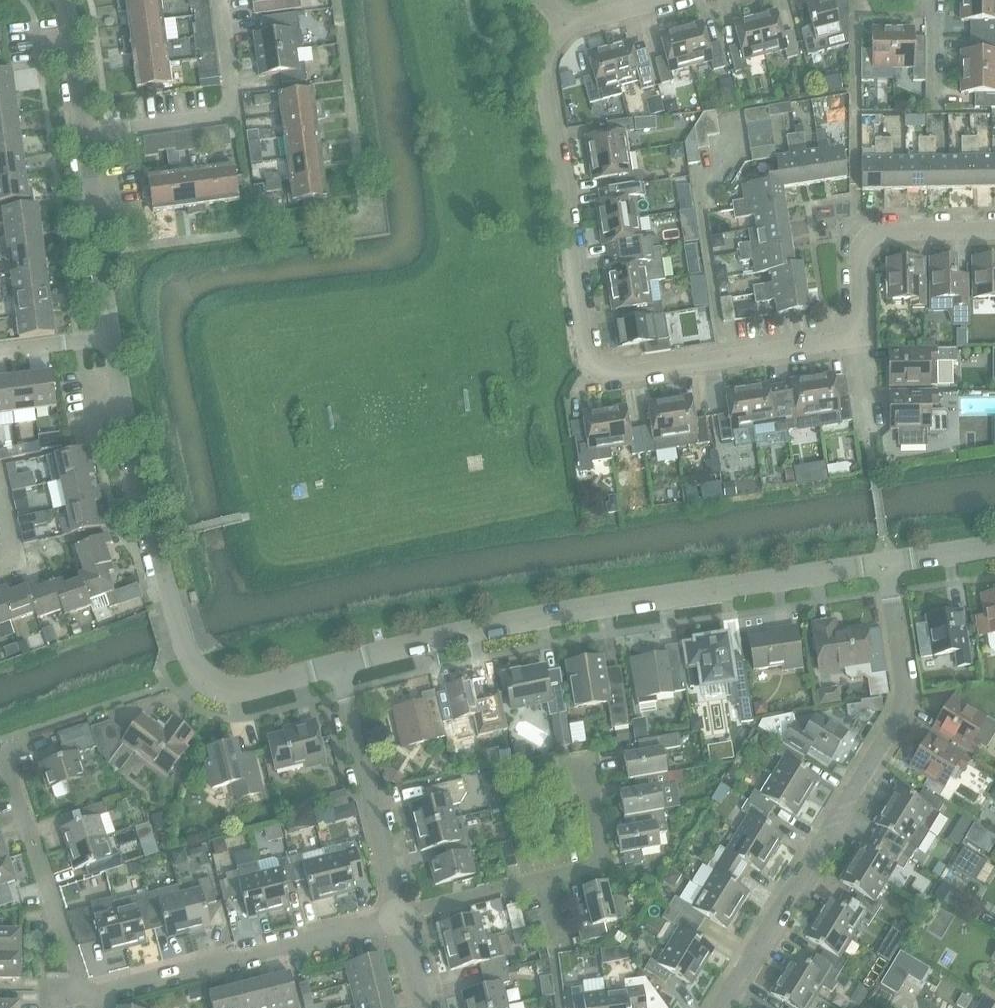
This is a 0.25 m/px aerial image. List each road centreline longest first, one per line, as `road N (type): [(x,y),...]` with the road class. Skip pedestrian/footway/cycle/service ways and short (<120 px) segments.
road 1 (residential): [(846,334),(620,369),(600,365),(588,344),(545,81),(564,26)]
road 2 (unclassified): [(886,565),(529,619),(337,667)]
road 3 (residential): [(720,1007),(898,718),(904,679),(886,565)]
road 4 (residential): [(100,990),(401,918)]
road 5 (residential): [(401,918),(599,862),(580,762)]
road 6 (residential): [(112,337),(172,601)]
road 7 (residential): [(83,135),(224,115),(235,105),(222,0)]
road 8 (residential): [(337,667),(401,918)]
road 9 (residential): [(80,986),(3,748)]
road 10 (residential): [(994,231),(889,232),(870,242),(859,326),(846,334)]
road 11 (unclassified): [(337,667),(255,688),(214,683),(189,658),(172,601)]
road 12 (residential): [(83,135),(112,337)]
road 13 (residential): [(61,0),(83,135)]

